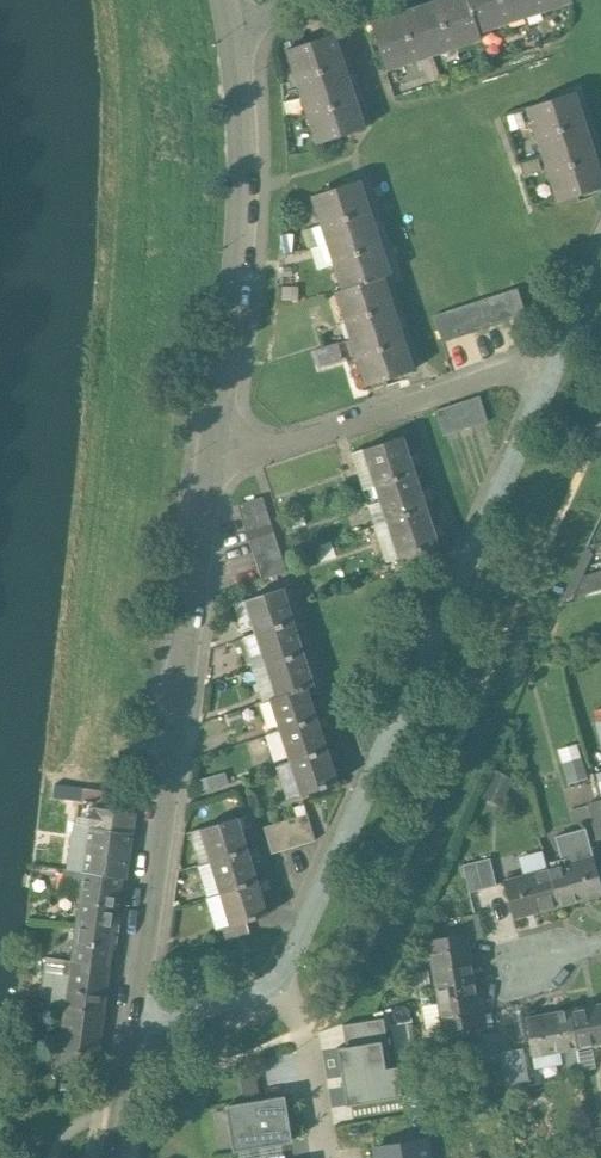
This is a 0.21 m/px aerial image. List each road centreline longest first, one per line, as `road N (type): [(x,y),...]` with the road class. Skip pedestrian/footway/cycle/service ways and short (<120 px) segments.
road 1 (residential): [(276,984),(294,972),(562,347)]
road 2 (tertiary): [(133,1021),(215,464)]
road 3 (tertiary): [(215,464),(249,147),(241,30)]
road 4 (residential): [(215,464),(562,347)]
road 5 (residential): [(276,984),(303,1033),(325,1157)]
road 6 (residential): [(133,1021),(176,1018),(276,984)]

